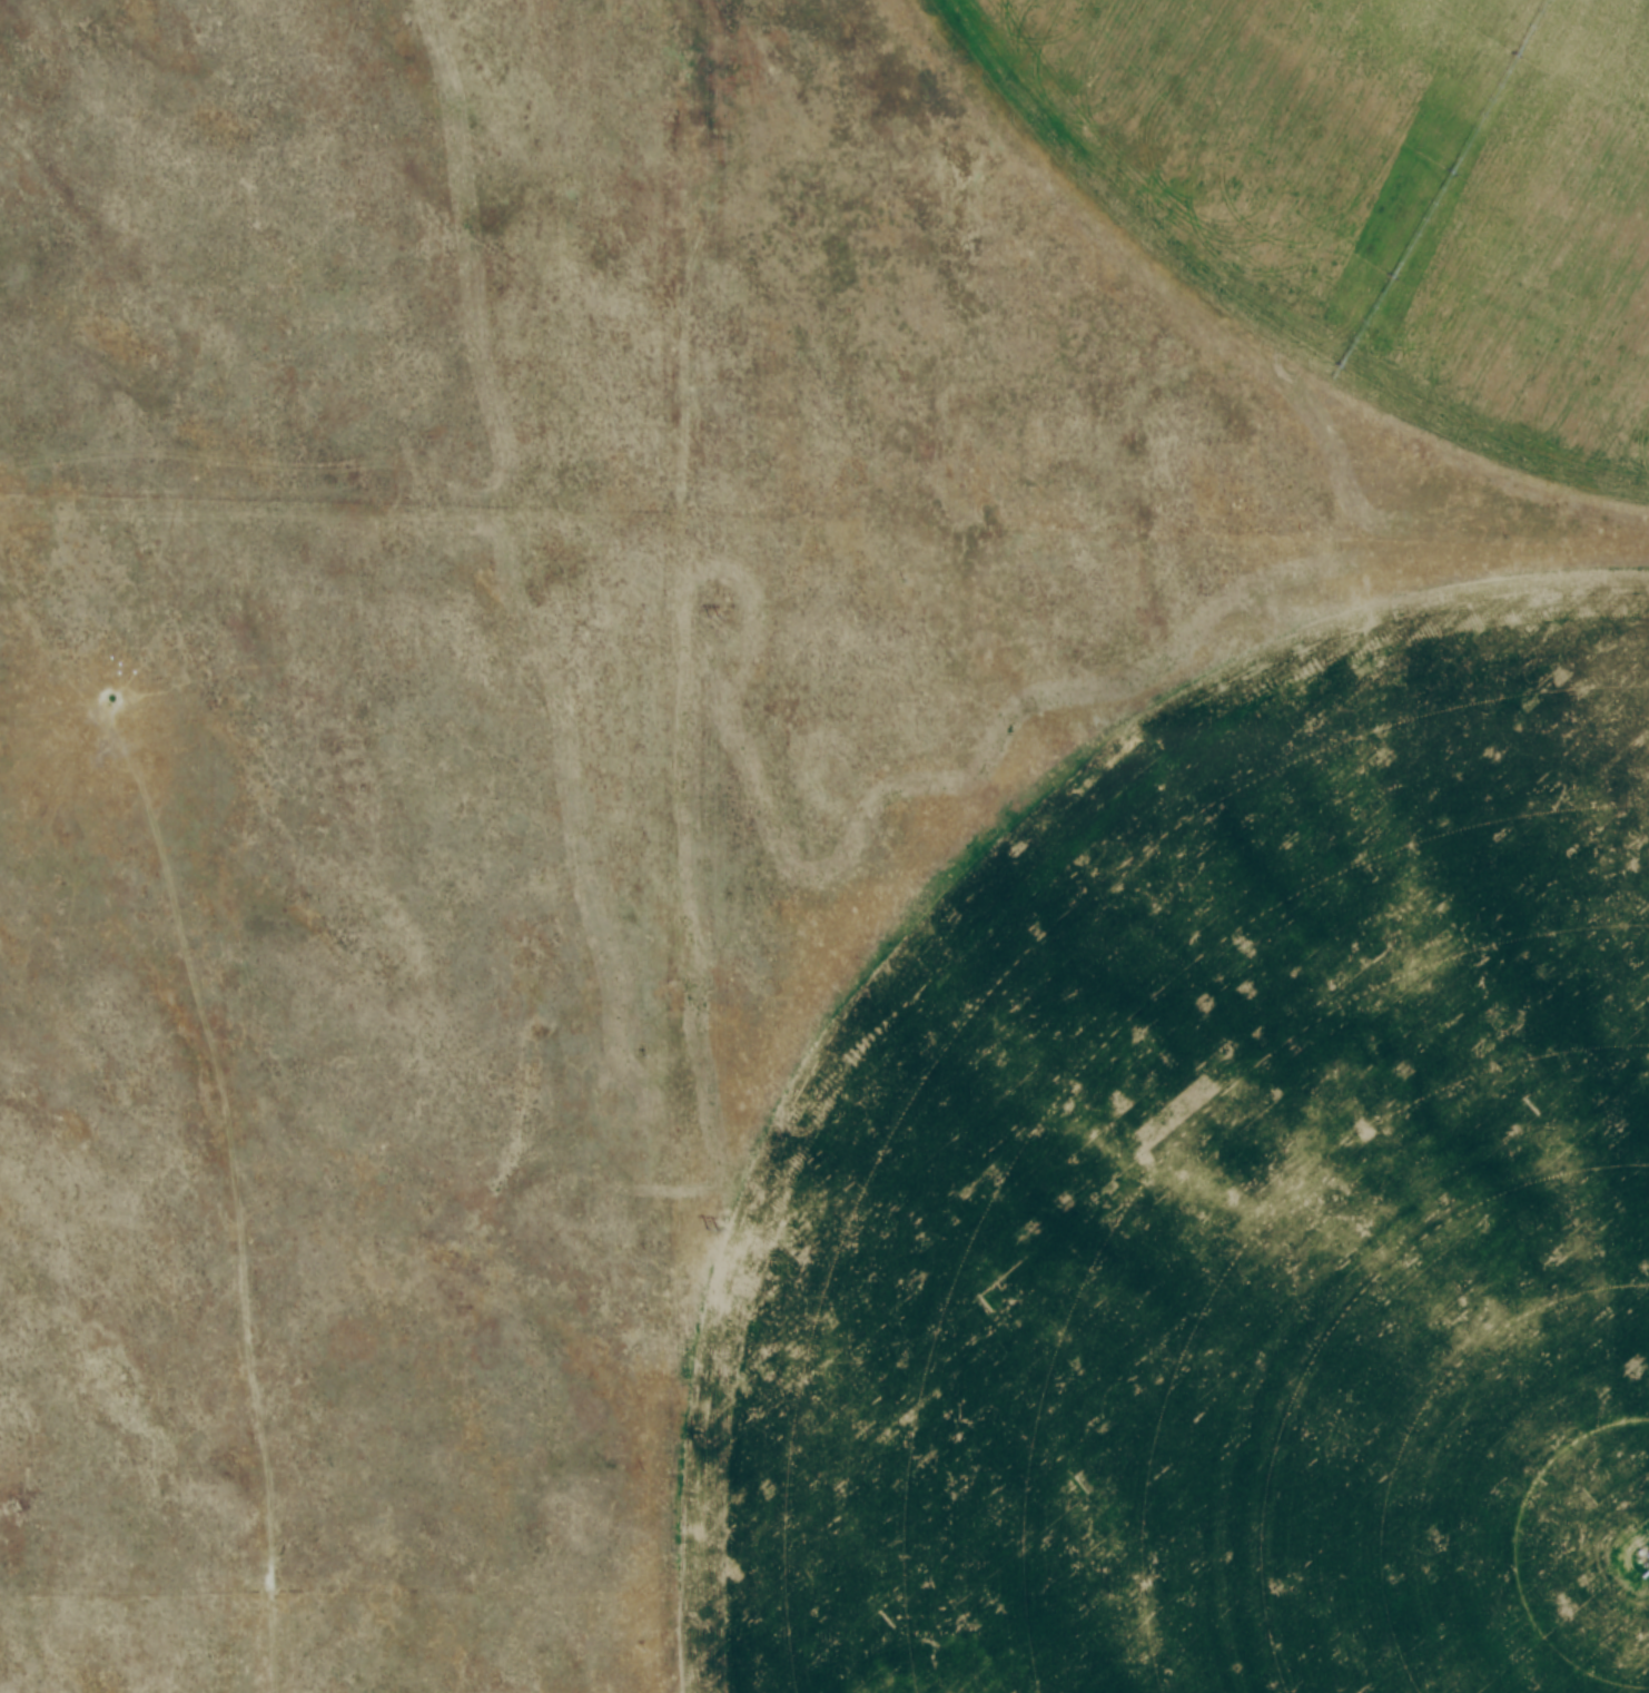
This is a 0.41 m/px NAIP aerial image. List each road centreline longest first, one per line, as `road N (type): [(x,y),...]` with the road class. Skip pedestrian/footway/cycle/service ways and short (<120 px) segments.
road 1 (track): [(272,1692),(265,1471),(213,1062),(138,779),(0,582)]

